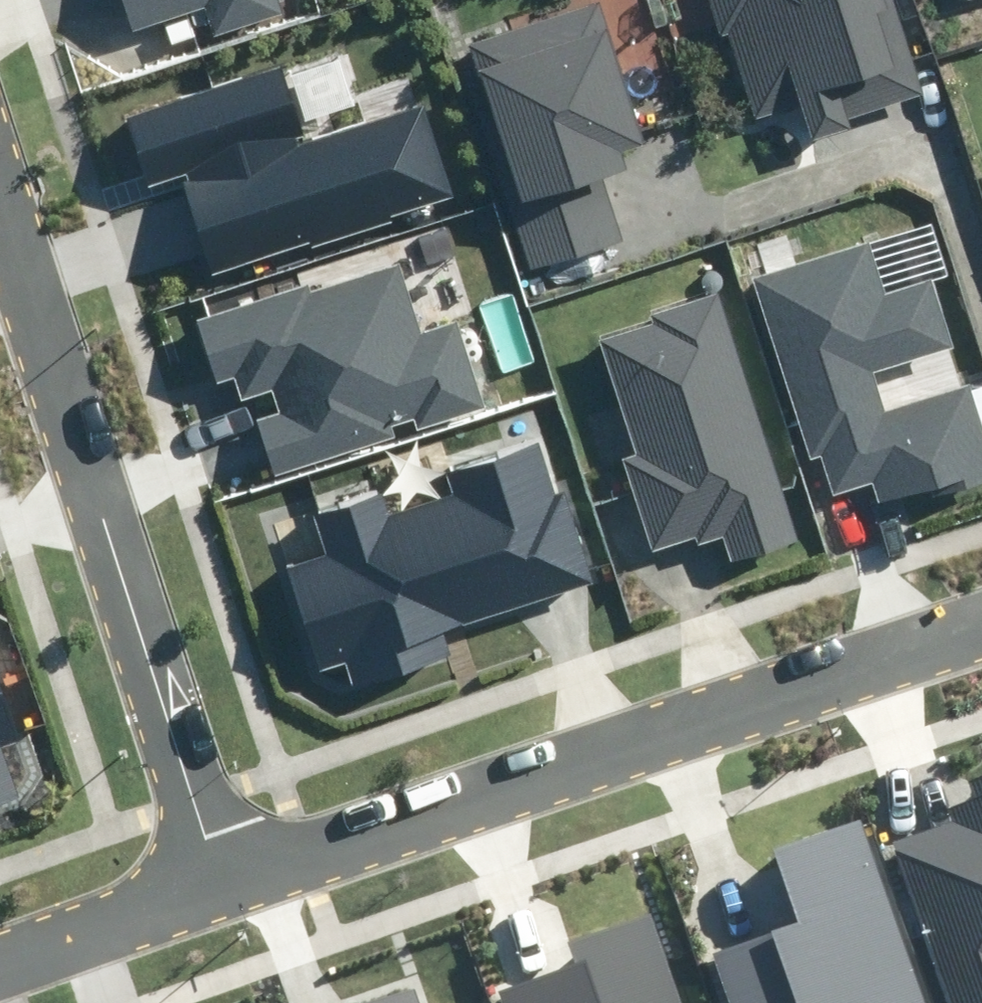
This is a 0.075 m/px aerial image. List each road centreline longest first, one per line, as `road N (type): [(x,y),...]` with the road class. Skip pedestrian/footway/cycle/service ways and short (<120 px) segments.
road 1 (residential): [(981,618),(228,872)]
road 2 (residential): [(228,872),(0,177)]
road 3 (residential): [(228,872),(0,952)]

